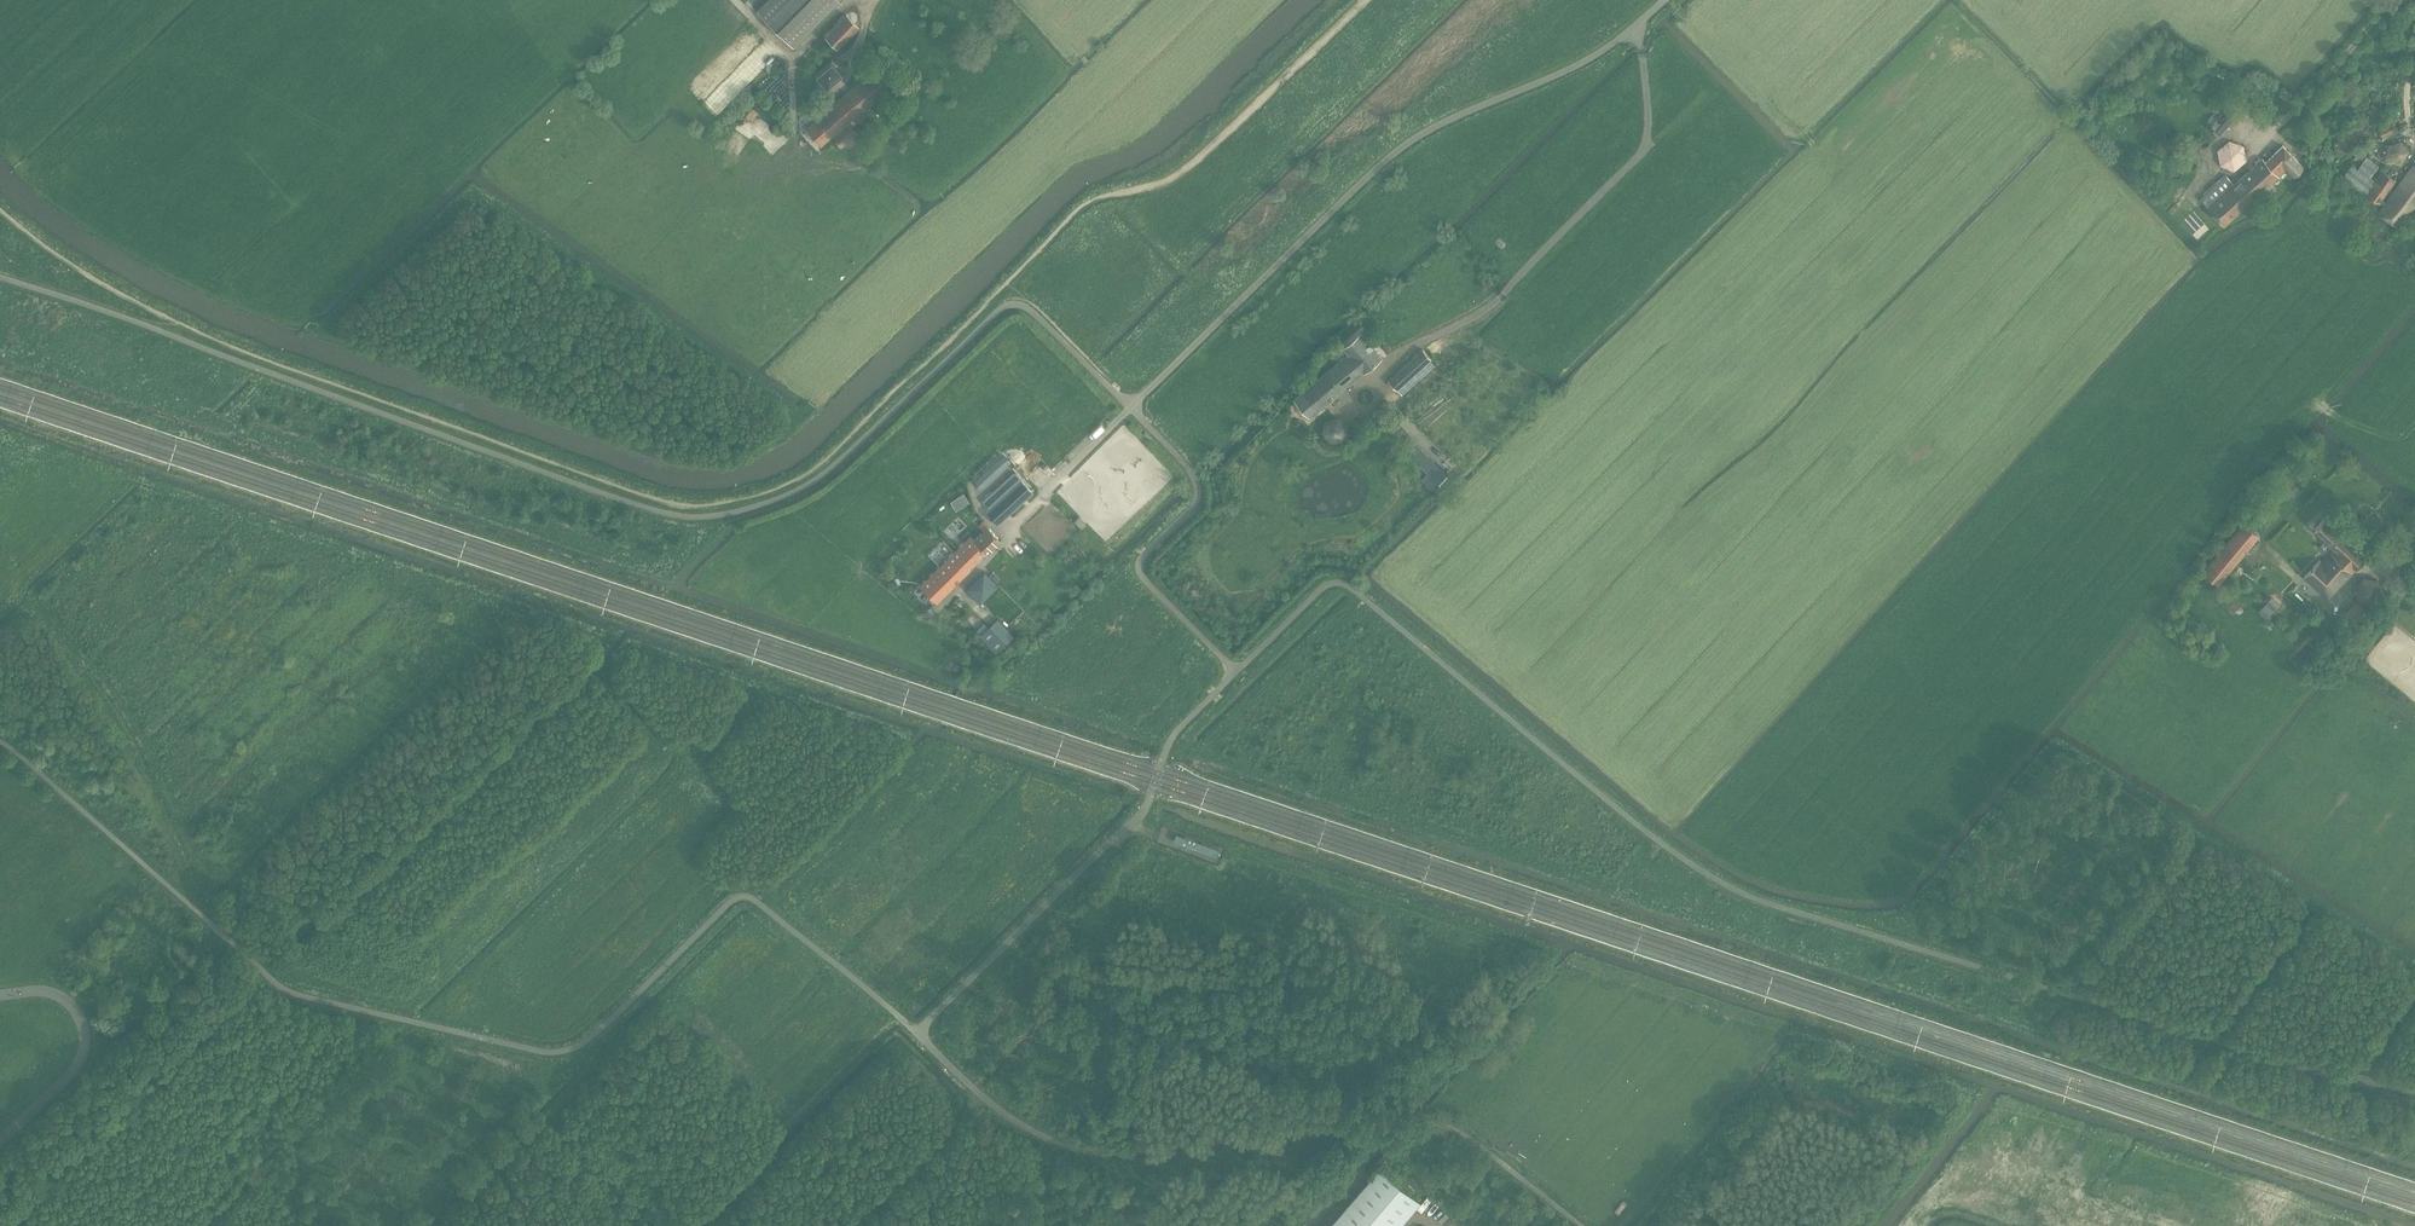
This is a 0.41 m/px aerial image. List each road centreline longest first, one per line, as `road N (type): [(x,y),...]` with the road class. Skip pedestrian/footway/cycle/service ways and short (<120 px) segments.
road 1 (unclassified): [(1131,408),(1381,163),(1445,122),(1581,63),(1664,0)]
road 2 (track): [(878,303),(834,313),(751,203),(762,170),(794,126),(795,55),(844,5),(871,2)]
road 3 (track): [(2263,139),(2393,0)]

